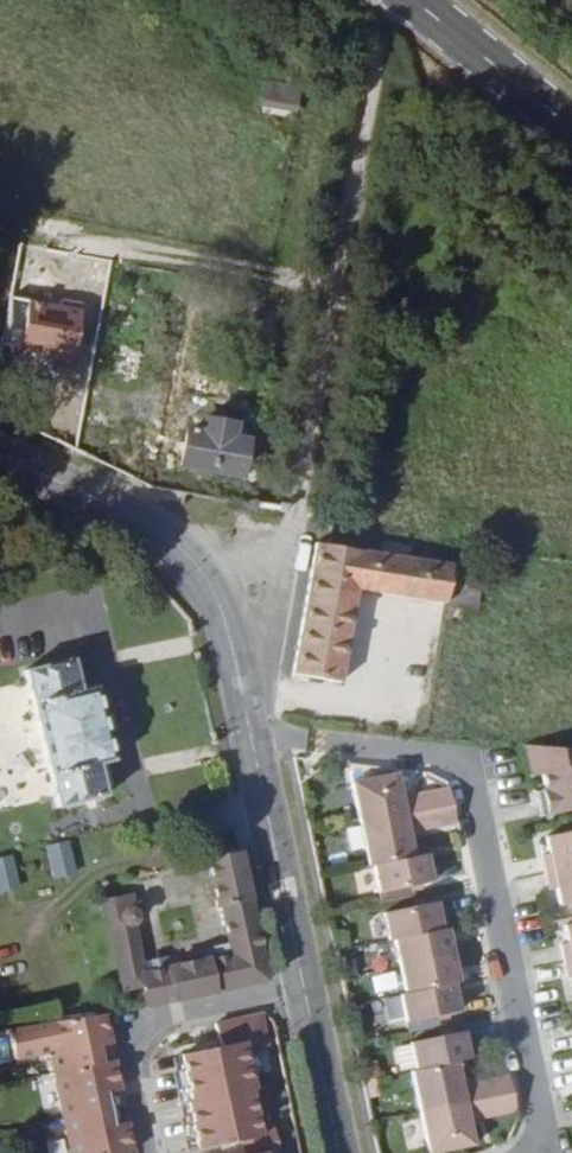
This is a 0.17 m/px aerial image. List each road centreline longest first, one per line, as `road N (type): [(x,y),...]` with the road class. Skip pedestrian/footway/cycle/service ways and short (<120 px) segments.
road 1 (residential): [(305,987),(225,614)]
road 2 (residential): [(305,987),(141,1020),(133,1057),(150,1152)]
road 3 (residential): [(225,614),(192,557),(134,514),(0,455)]
road 4 (primary): [(571,125),(419,0)]
road 5 (residential): [(339,1152),(305,987)]
road 6 (residential): [(292,505),(286,540),(225,614)]

